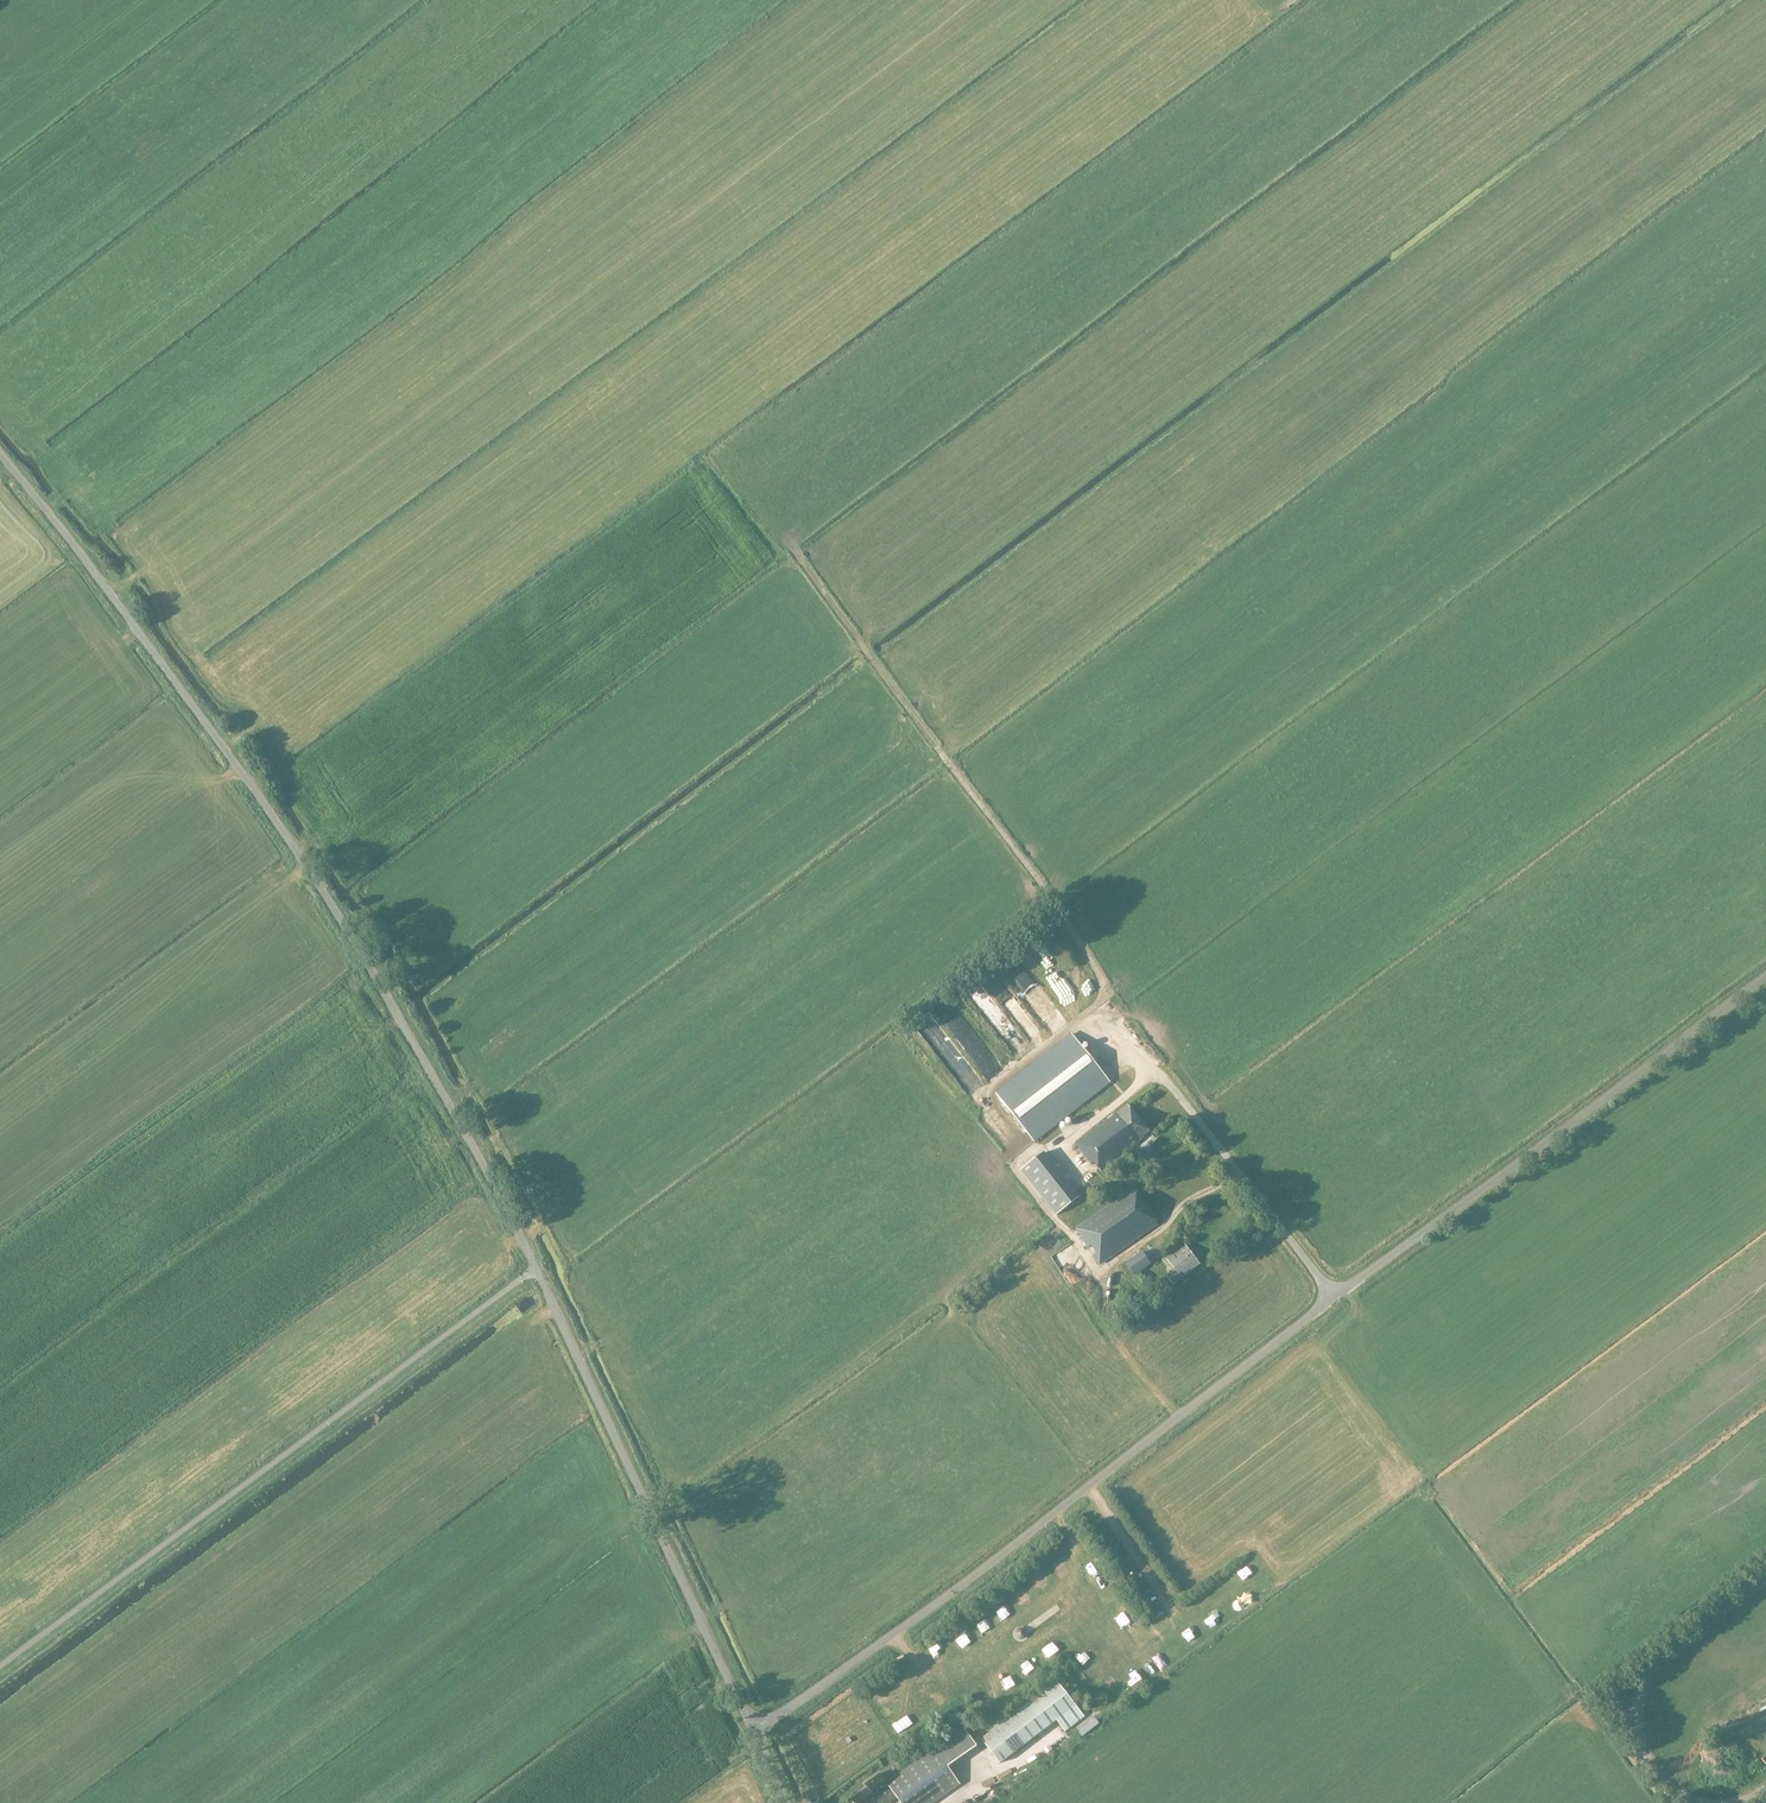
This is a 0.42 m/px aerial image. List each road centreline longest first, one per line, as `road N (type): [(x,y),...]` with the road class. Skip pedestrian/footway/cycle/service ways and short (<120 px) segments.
road 1 (unclassified): [(753,1733),(513,1225),(358,949),(258,797),(0,456)]
road 2 (unclassified): [(753,1733),(965,1582),(1333,1298)]
road 3 (unclassified): [(1333,1298),(1765,976)]
road 4 (unclassified): [(1333,1298),(1151,1067)]

